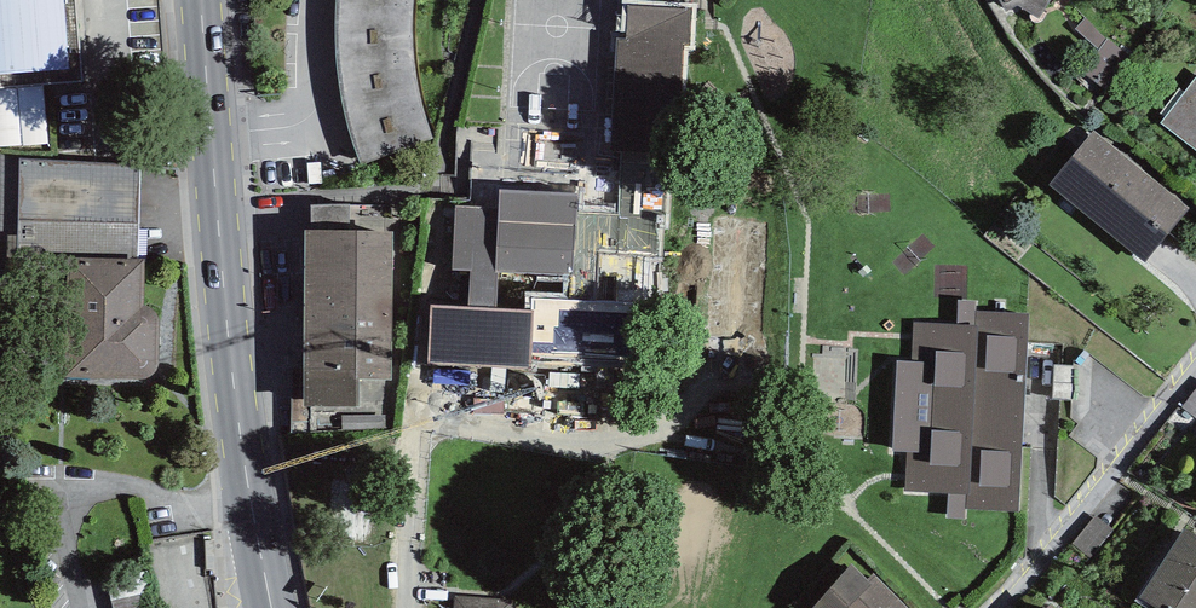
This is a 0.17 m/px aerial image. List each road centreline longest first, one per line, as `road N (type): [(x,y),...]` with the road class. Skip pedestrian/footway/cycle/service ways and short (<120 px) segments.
road 1 (primary): [(201,0),(234,385),(273,607)]
road 2 (residential): [(1009,607),(1195,364)]

